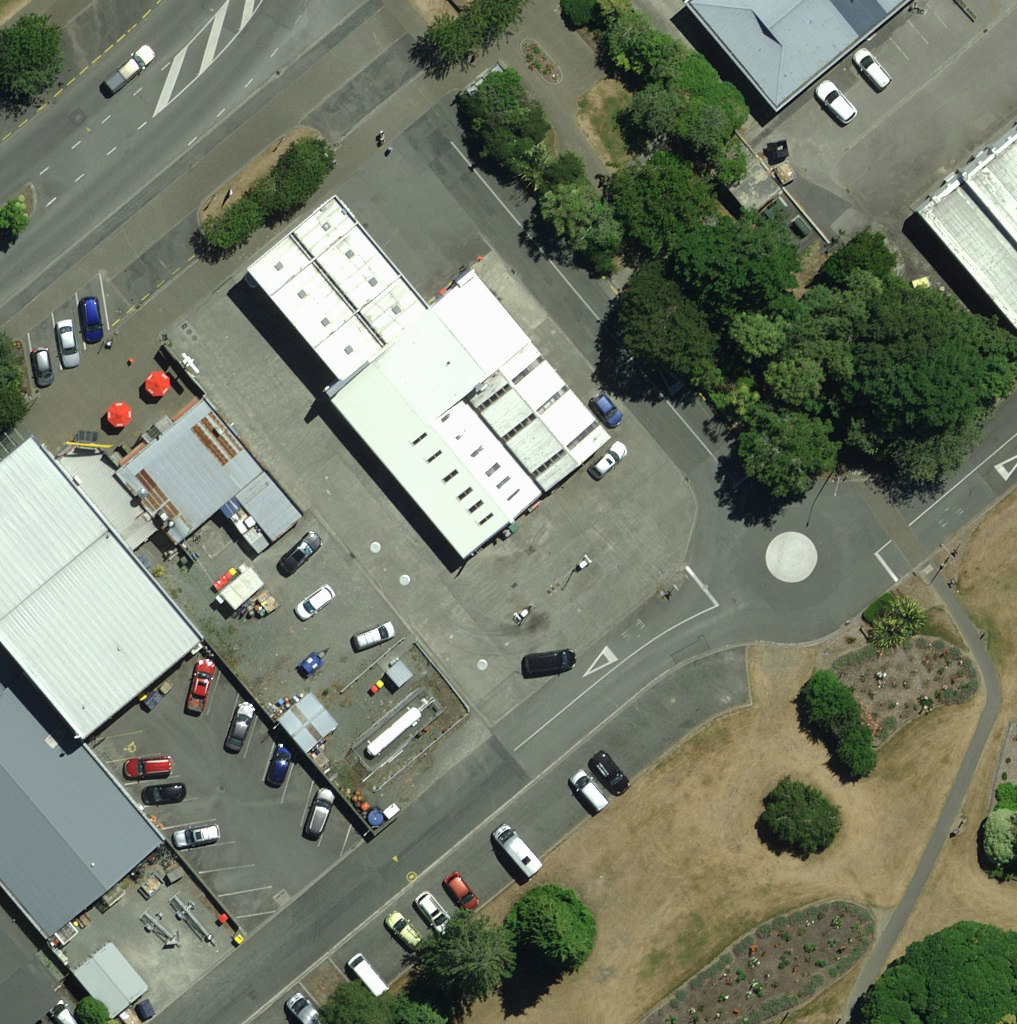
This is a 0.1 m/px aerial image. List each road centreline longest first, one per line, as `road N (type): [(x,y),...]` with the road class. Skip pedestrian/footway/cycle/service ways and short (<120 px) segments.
road 1 (unclassified): [(187,1023),(537,729),(645,644),(741,584)]
road 2 (unclassified): [(314,0),(374,41),(758,507)]
road 3 (unclassified): [(286,0),(228,74),(0,276)]
road 4 (unclassified): [(0,182),(153,51),(194,0)]
road 5 (unclassified): [(848,574),(1016,435)]
road 6 (residential): [(875,158),(1016,39)]
road 7 (unclassified): [(758,507),(788,496),(825,505),(848,536),(848,574)]
road 8 (unclassified): [(848,574),(825,604),(807,612),(769,609),(741,584)]

